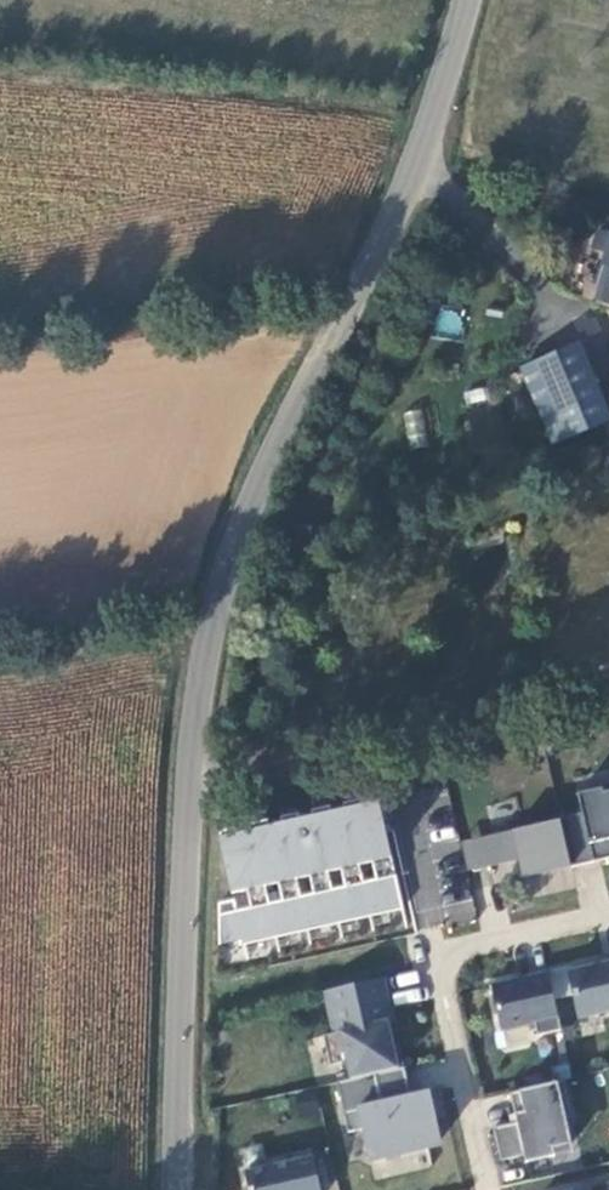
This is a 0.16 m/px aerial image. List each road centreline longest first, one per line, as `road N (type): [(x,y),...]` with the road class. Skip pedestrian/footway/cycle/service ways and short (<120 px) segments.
road 1 (unclassified): [(178,1189),(184,921),(206,647),(231,557),(420,170),(481,0)]
road 2 (track): [(194,782),(608,662)]
road 3 (residential): [(608,916),(438,954),(489,1189)]

